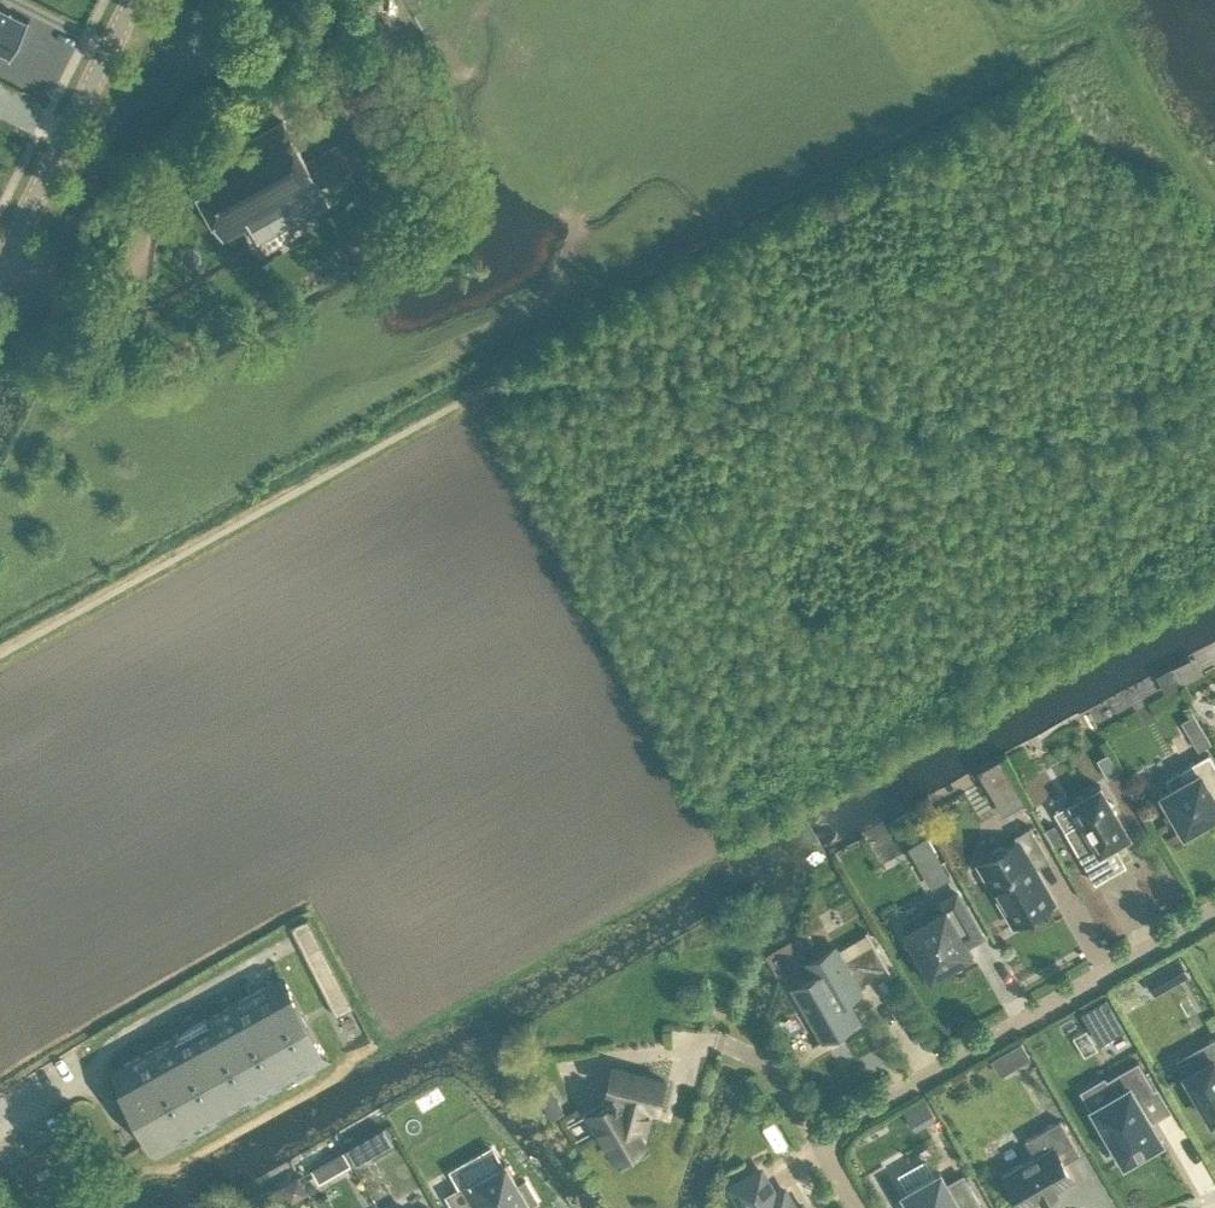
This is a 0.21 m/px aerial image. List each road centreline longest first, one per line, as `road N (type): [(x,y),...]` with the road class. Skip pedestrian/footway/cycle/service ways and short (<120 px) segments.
road 1 (residential): [(824,1136),(1214,914)]
road 2 (unclassified): [(0,269),(135,0)]
road 3 (residential): [(824,1136),(781,1073),(712,1040),(677,1041)]
road 4 (track): [(984,0),(1008,29),(1036,33),(1094,18)]

